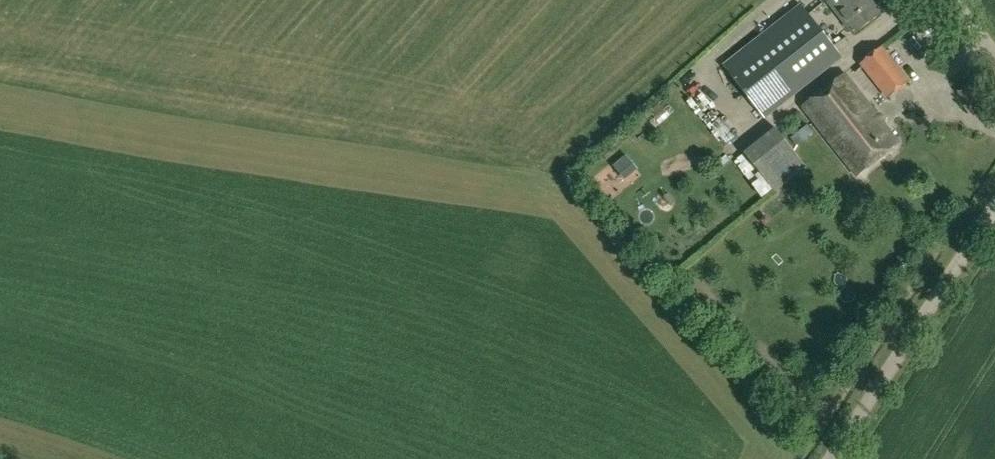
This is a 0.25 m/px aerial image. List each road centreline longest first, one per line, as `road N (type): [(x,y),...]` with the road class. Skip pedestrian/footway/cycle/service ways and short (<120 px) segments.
road 1 (unclassified): [(831,458),(994,209)]

